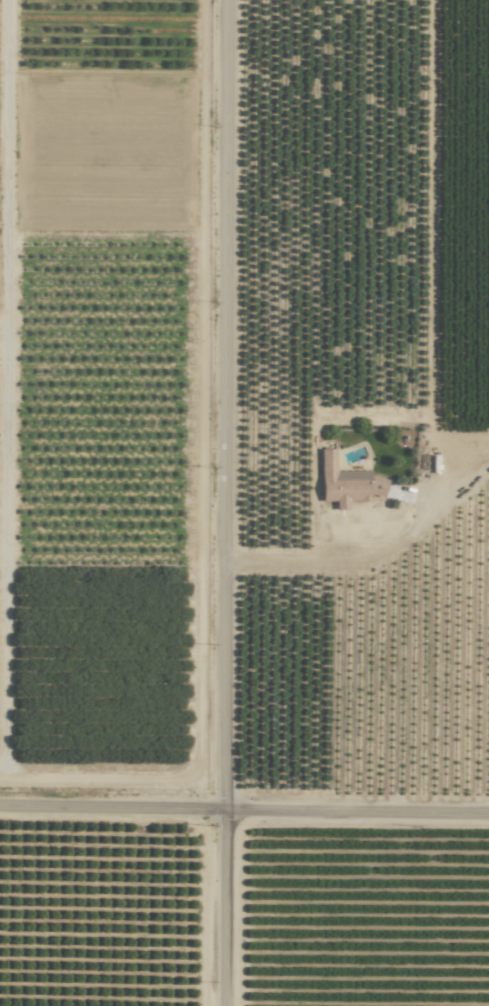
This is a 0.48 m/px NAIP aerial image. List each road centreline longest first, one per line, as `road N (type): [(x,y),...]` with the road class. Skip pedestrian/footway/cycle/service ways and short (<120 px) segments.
road 1 (residential): [(232,0),(229,1005)]
road 2 (tertiary): [(0,813),(488,819)]

